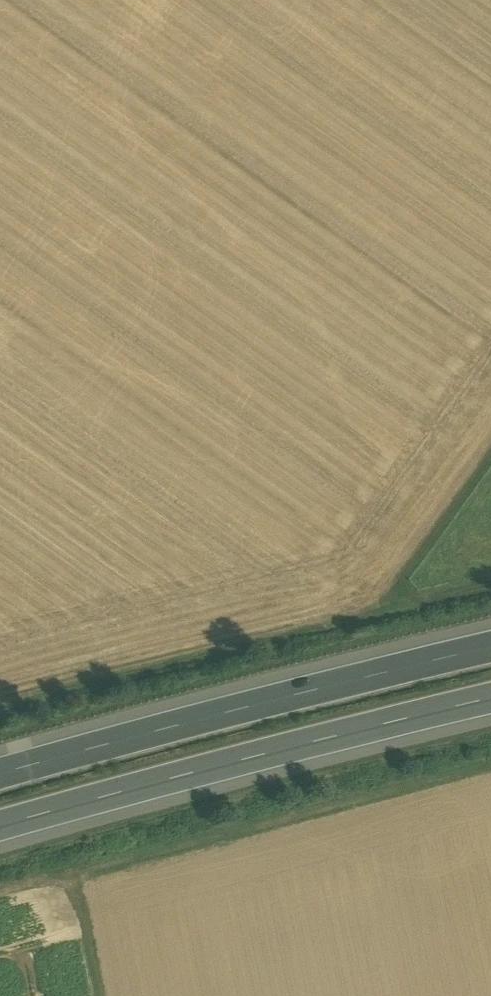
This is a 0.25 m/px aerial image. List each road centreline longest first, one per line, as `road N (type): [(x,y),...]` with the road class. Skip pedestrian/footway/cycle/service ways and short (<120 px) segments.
road 1 (motorway): [(0,827),(490,699)]
road 2 (track): [(0,895),(490,768)]
road 3 (motorway): [(490,652),(0,776)]
road 4 (track): [(373,618),(0,712)]
road 5 (track): [(490,594),(373,618),(490,455)]
road 6 (track): [(72,875),(100,995)]

